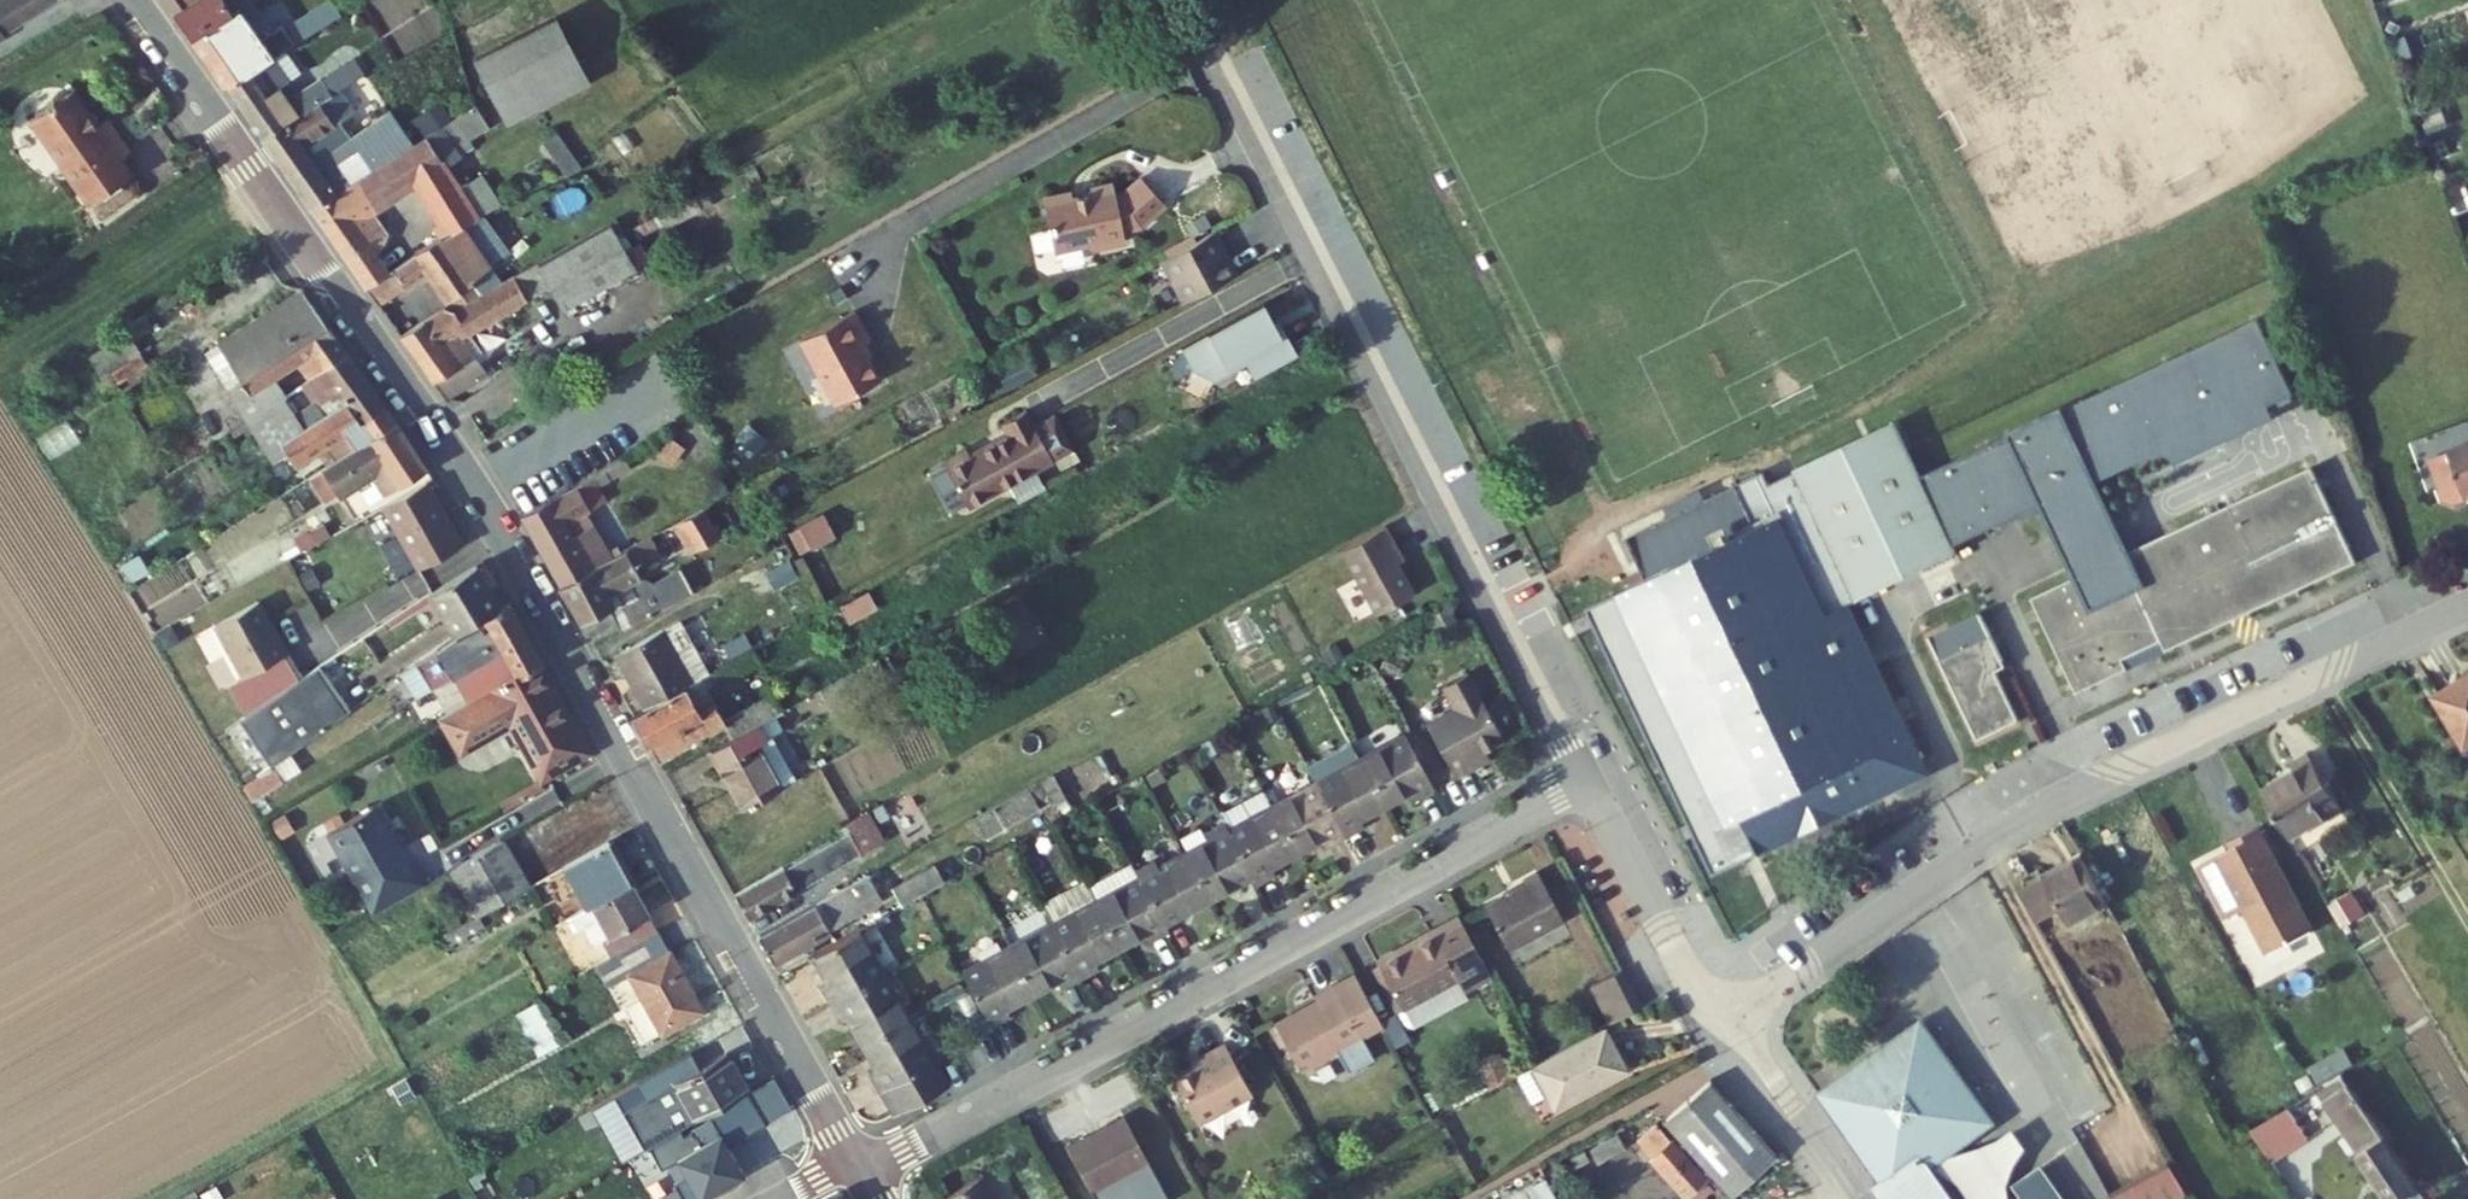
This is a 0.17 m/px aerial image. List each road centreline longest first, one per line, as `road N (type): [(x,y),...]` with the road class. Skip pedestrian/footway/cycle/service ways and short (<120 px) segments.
road 1 (residential): [(857,1169),(492,518),(132,0)]
road 2 (residential): [(1729,1014),(2017,822),(2467,605)]
road 3 (residential): [(857,1169),(1590,786)]
road 4 (residential): [(1210,68),(1590,786)]
road 5 (residential): [(1590,786),(1696,988),(1729,1014)]
road 6 (residential): [(1860,1198),(1729,1014)]

